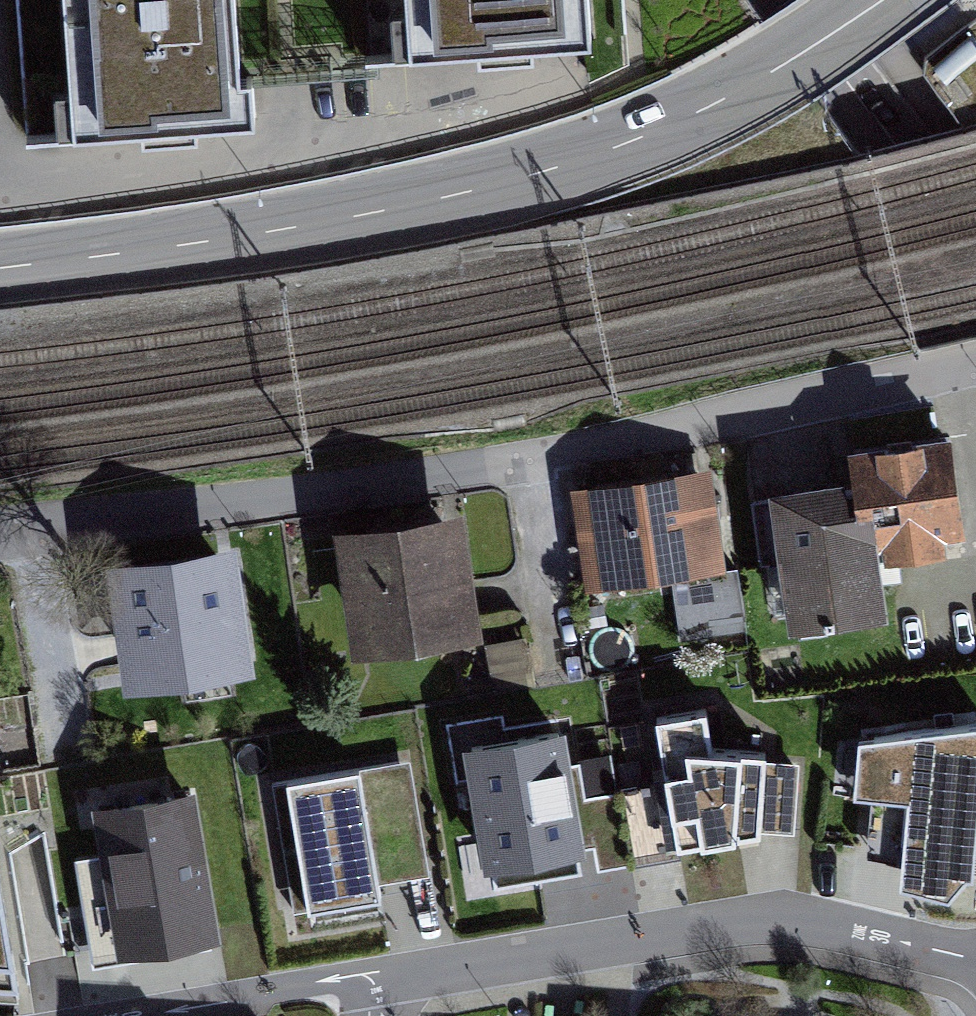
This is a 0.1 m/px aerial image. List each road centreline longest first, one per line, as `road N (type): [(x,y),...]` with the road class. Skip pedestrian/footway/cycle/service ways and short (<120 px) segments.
road 1 (residential): [(975,361),(528,457),(0,534)]
road 2 (primary): [(879,0),(698,112),(529,174),(285,229),(0,268)]
road 3 (residential): [(975,960),(777,917),(133,1015)]
road 4 (residential): [(975,274),(907,150),(789,0)]

